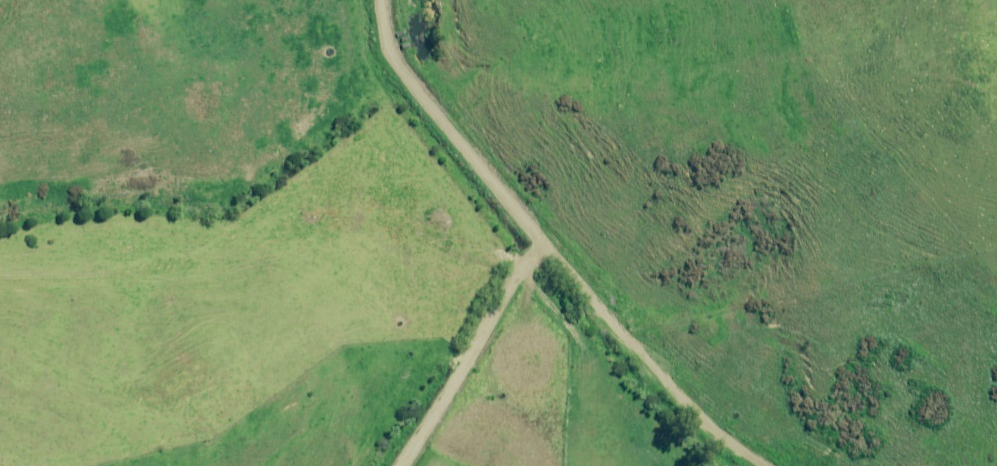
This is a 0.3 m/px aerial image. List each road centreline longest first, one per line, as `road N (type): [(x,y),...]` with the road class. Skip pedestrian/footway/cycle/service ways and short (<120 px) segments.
road 1 (track): [(571,219),(736,402),(824,465)]
road 2 (track): [(571,219),(419,465)]
road 3 (track): [(571,219),(454,81),(409,0)]

